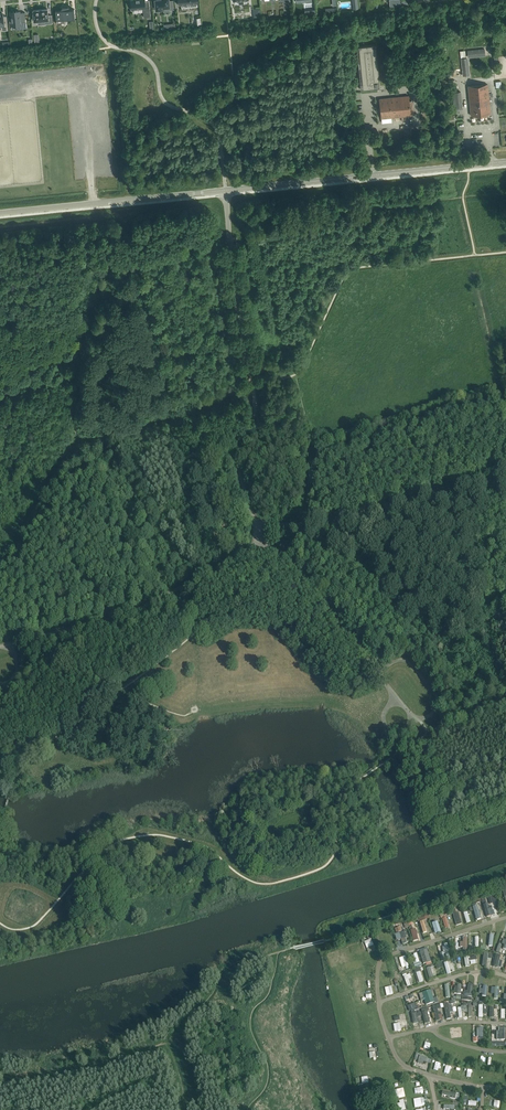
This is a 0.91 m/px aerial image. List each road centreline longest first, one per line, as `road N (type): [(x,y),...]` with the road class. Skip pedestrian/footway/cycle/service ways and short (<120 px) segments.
road 1 (unclassified): [(0,213),(505,162)]

